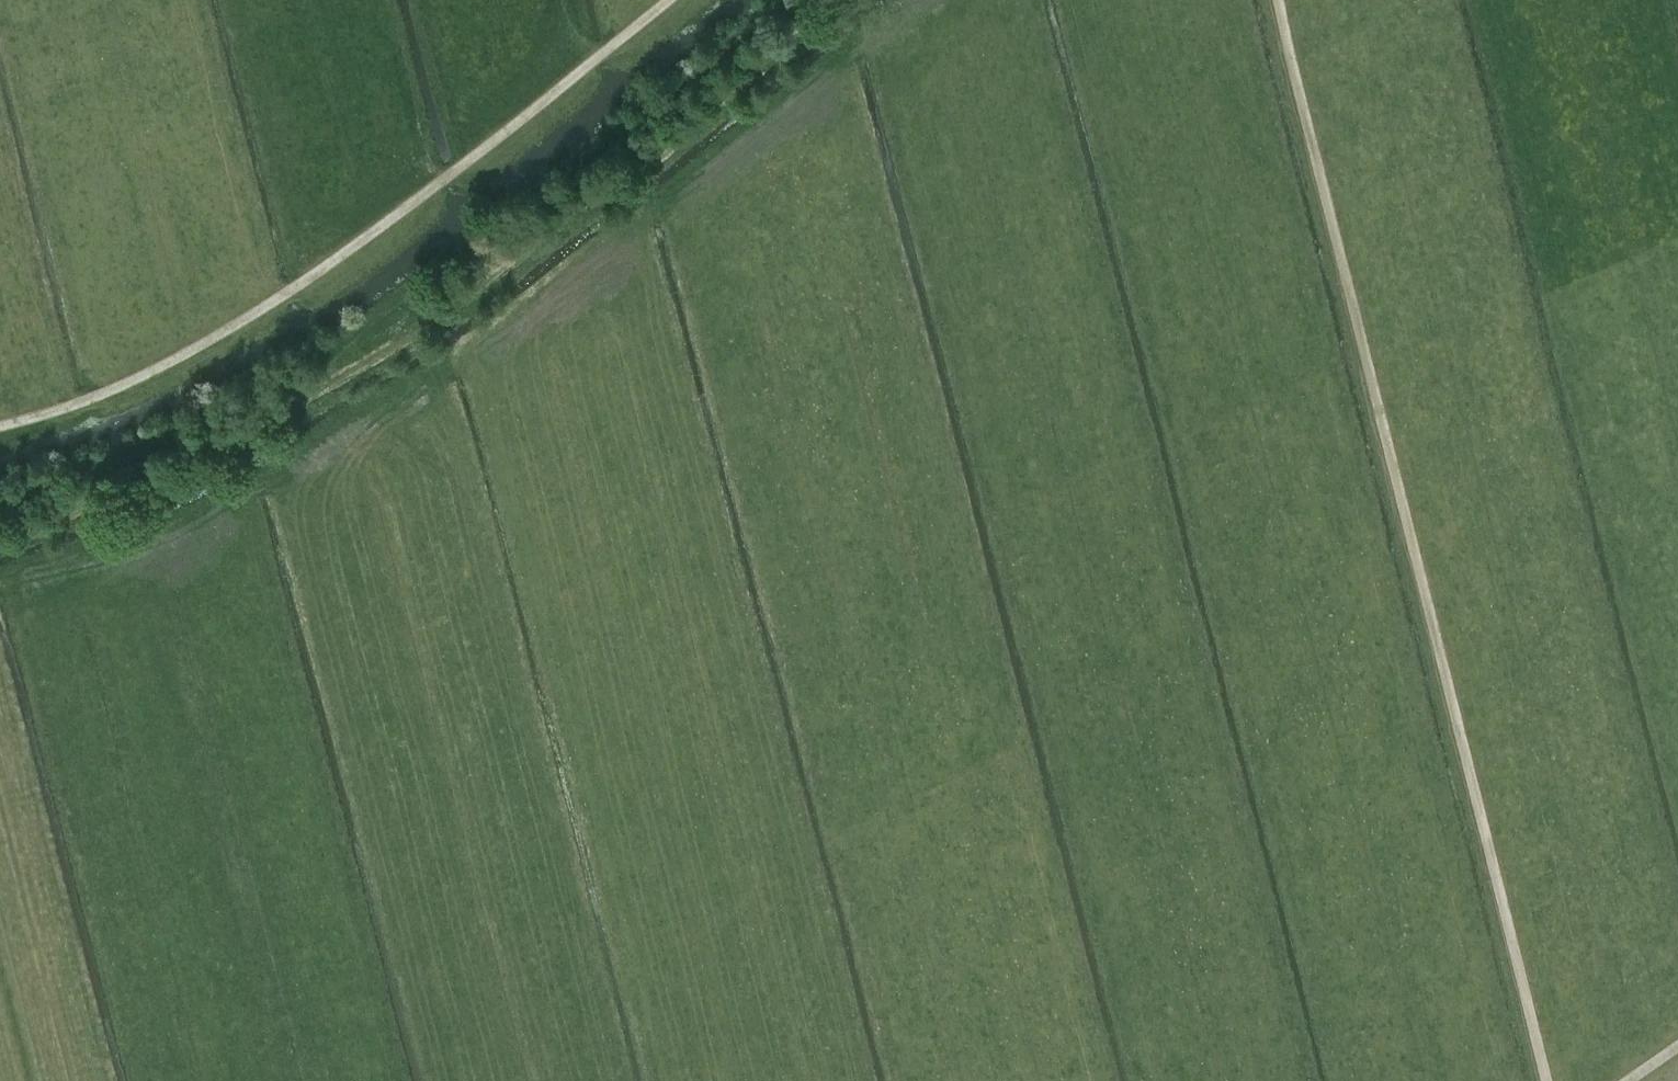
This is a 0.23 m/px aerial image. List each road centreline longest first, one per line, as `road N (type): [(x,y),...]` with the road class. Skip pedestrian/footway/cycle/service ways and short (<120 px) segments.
road 1 (track): [(1552,1080),(1279,0)]
road 2 (track): [(0,429),(107,395),(281,304),(672,0)]

